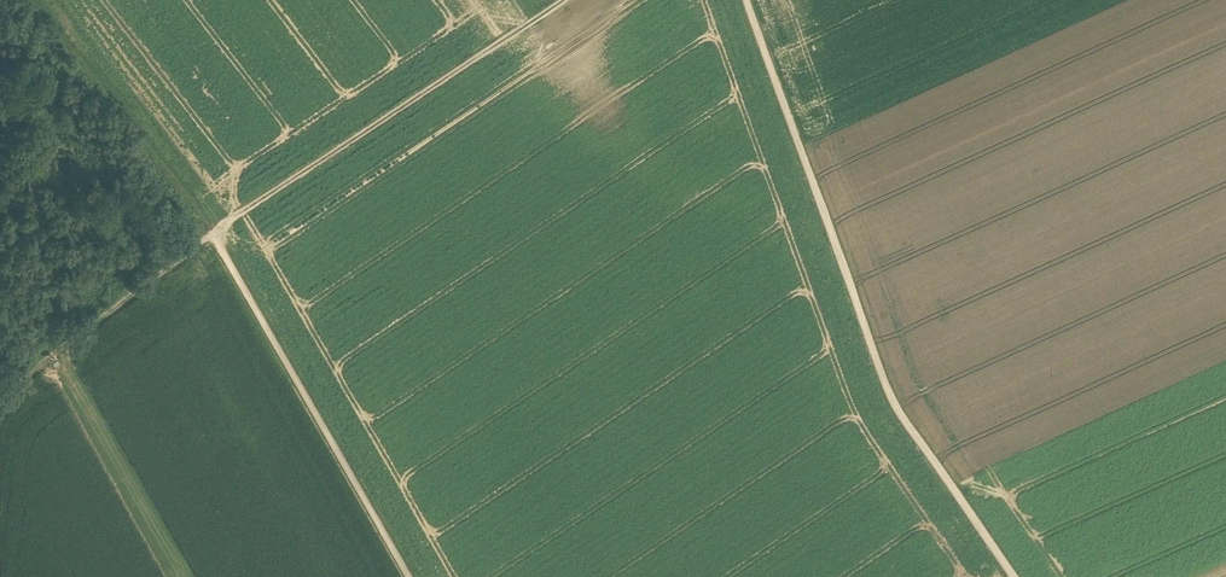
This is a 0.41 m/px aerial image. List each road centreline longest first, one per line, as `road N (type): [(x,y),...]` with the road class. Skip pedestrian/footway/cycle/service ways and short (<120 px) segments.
road 1 (track): [(1022,576),(900,405),(748,0)]
road 2 (track): [(220,238),(566,0)]
road 3 (track): [(411,576),(220,238)]
road 4 (track): [(39,0),(220,238)]
road 5 (track): [(220,238),(0,398)]

